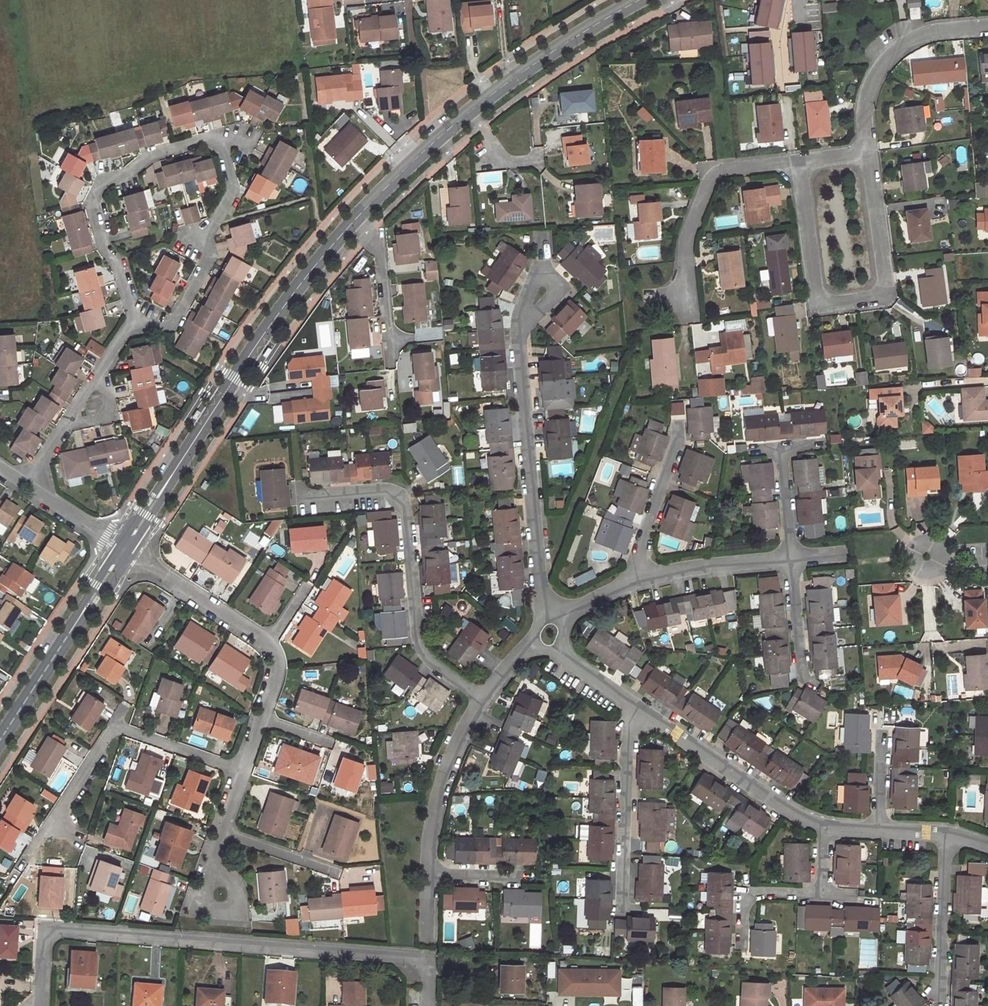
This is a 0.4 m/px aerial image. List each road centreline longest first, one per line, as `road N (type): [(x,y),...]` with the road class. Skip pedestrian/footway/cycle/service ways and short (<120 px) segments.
road 1 (residential): [(47,932),(430,958),(429,1005)]
road 2 (unclassified): [(125,548),(259,340),(355,220)]
road 3 (residential): [(795,167),(818,292),(824,301),(848,303),(878,299),(888,287),(867,160)]
road 4 (residential): [(302,495),(388,490),(399,499),(421,654),(481,699)]
road 5 (residential): [(247,773),(113,729),(27,860)]
road 6 (residential): [(523,326),(548,619)]
road 7 (residential): [(203,141),(98,185),(98,212),(135,324)]
road 8 (residential): [(135,324),(172,327),(234,189),(216,141),(203,141)]
road 9 (unclassified): [(0,741),(125,548)]
road 10 (residential): [(633,704),(798,817),(825,825)]
road 11 (residential): [(688,316),(684,246),(705,188),(732,170),(795,167)]
road 12 (residential): [(867,160),(866,104),(880,65),(919,37),(987,27)]
road 13 (unclassified): [(469,111),(639,0)]
road 14 (residential): [(629,894),(633,704)]
road 15 (residential): [(481,699),(455,752),(431,875)]
road 16 (residential): [(125,548),(268,645)]
road 17 (residential): [(941,1002),(948,834)]
road 18 (unclassified): [(355,220),(469,111)]
road 19 (residential): [(637,579),(791,559)]
road 20 (residential): [(678,430),(637,579)]
road 21 (residential): [(392,362),(379,243),(355,220)]

